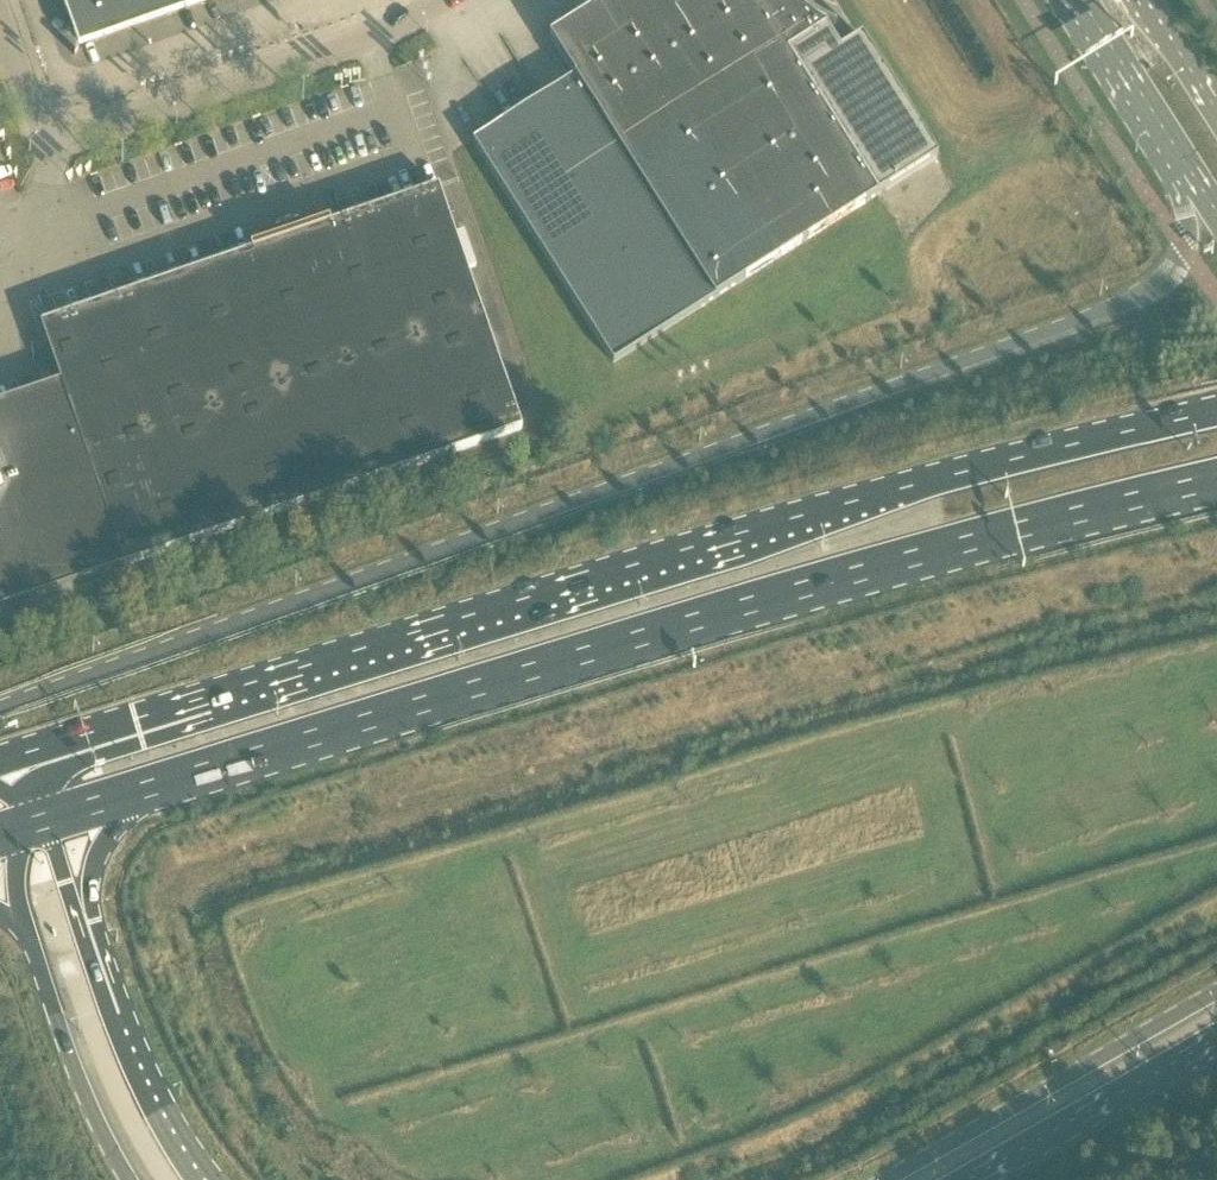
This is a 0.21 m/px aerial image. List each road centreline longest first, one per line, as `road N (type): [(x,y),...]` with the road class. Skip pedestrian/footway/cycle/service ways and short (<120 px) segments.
road 1 (primary): [(1191,169),(1184,251),(1146,293),(0,709)]
road 2 (primary): [(1216,412),(710,543),(14,756)]
road 3 (primary): [(157,787),(875,569),(1216,482)]
road 4 (unclassified): [(444,0),(369,41),(112,129),(69,134),(37,122),(0,27)]
road 5 (primary): [(1216,992),(886,1179)]
road 6 (primary): [(969,1179),(1216,1039)]
road 7 (primary): [(30,938),(78,1077),(128,1179)]
road 8 (primary): [(112,1016),(91,878),(108,840),(157,787)]
road 9 (primary): [(112,1016),(42,822)]
road 10 (secondary): [(1082,0),(1191,169)]
road 11 (primary): [(205,1179),(112,1016)]
road 12 (secondary): [(1216,114),(1142,0)]
road 13 (primary): [(42,822),(157,787)]

